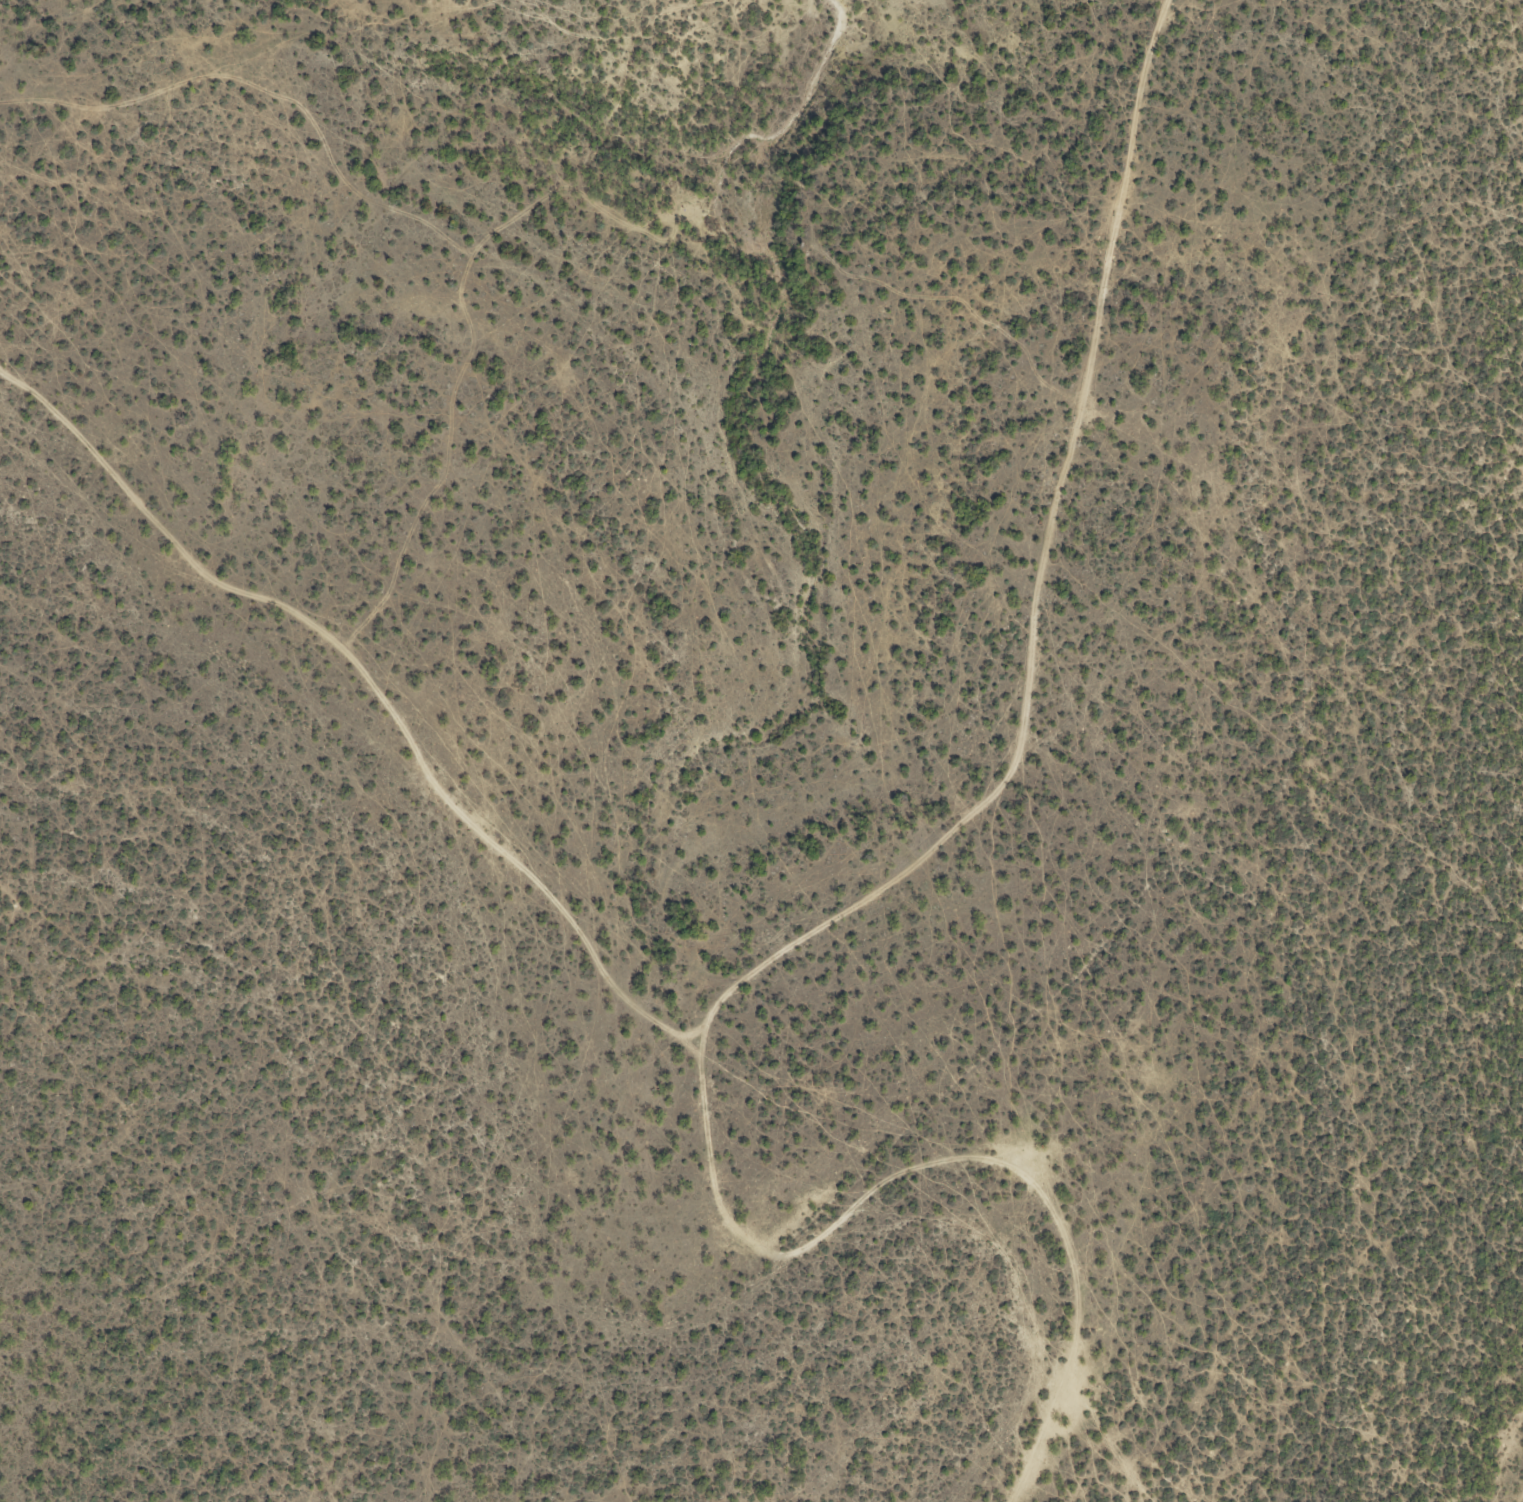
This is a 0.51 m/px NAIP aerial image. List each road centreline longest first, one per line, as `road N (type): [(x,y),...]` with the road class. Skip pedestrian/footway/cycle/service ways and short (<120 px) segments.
road 1 (residential): [(971,1501),(1014,1421),(1014,1296),(920,1191),(825,1200),(720,1256),(676,1205),(636,1035),(237,635),(0,445)]
road 2 (residential): [(1116,0),(945,780),(905,830),(636,1035)]

